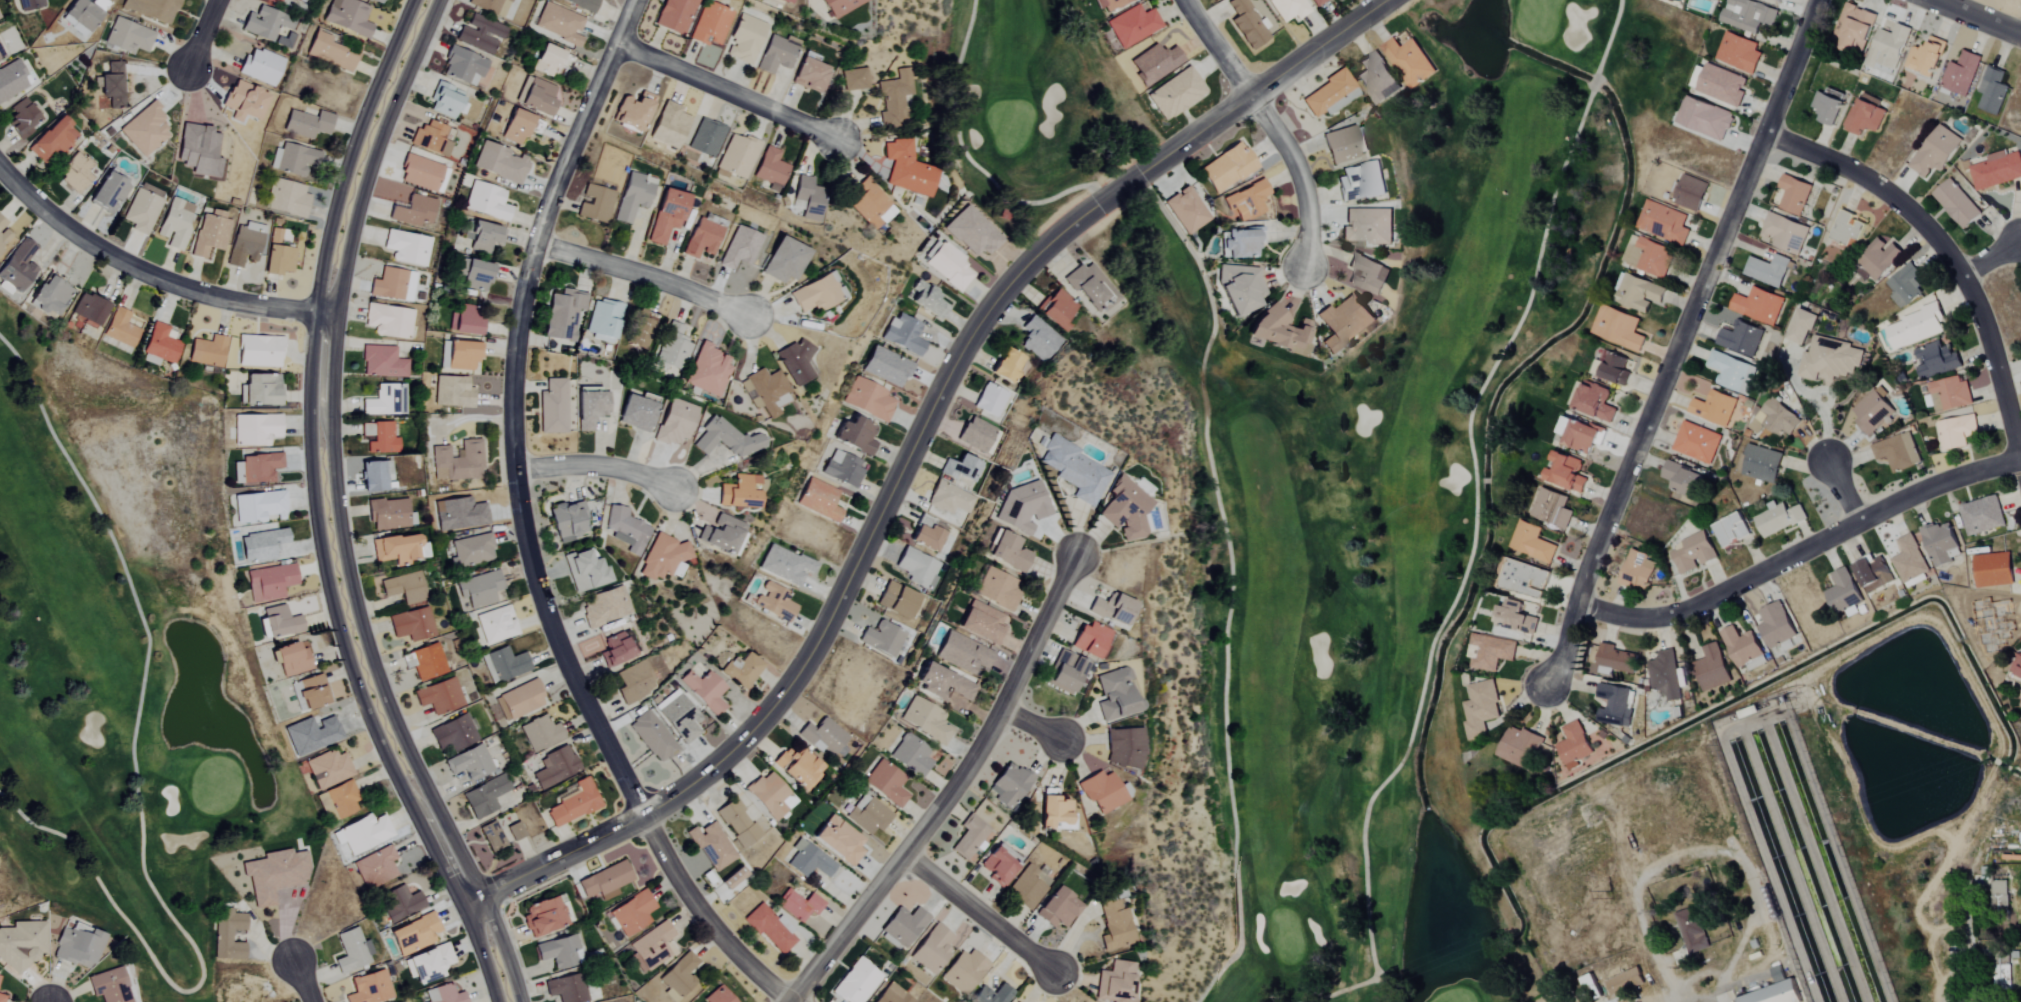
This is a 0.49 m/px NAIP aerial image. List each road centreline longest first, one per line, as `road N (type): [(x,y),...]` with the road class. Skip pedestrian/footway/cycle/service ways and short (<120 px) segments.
road 1 (residential): [(1385,0),(1130,178),(1044,245),(984,310),(839,600),(773,708),(702,780),(643,818),(472,900)]
road 2 (residential): [(795,1001),(681,886),(555,636),(528,554),(512,396),(519,320),(572,147),(638,0)]
road 3 (tertiary): [(509,1001),(472,900),(381,727),(335,562),(322,439),(328,312),(342,235),(365,142),(425,0)]
road 4 (residential): [(1550,685),(1818,0)]
road 5 (residential): [(786,1001),(906,851),(1002,709),(1077,553)]
road 6 (residential): [(1577,604),(1640,619),(1685,612),(1930,490),(2020,458)]
road 7 (residential): [(2020,458),(1965,275),(1924,224),(1868,178),(1768,135)]
road 8 (residential): [(328,312),(254,306),(120,263),(51,218),(0,168)]
road 9 (residential): [(1306,268),(1305,183),(1284,137),(1185,0)]
road 10 (residential): [(842,141),(619,44)]
road 11 (residential): [(746,316),(690,290),(537,247)]
road 12 (residential): [(1057,976),(906,851)]
road 13 (residential): [(675,489),(586,465),(515,470)]

